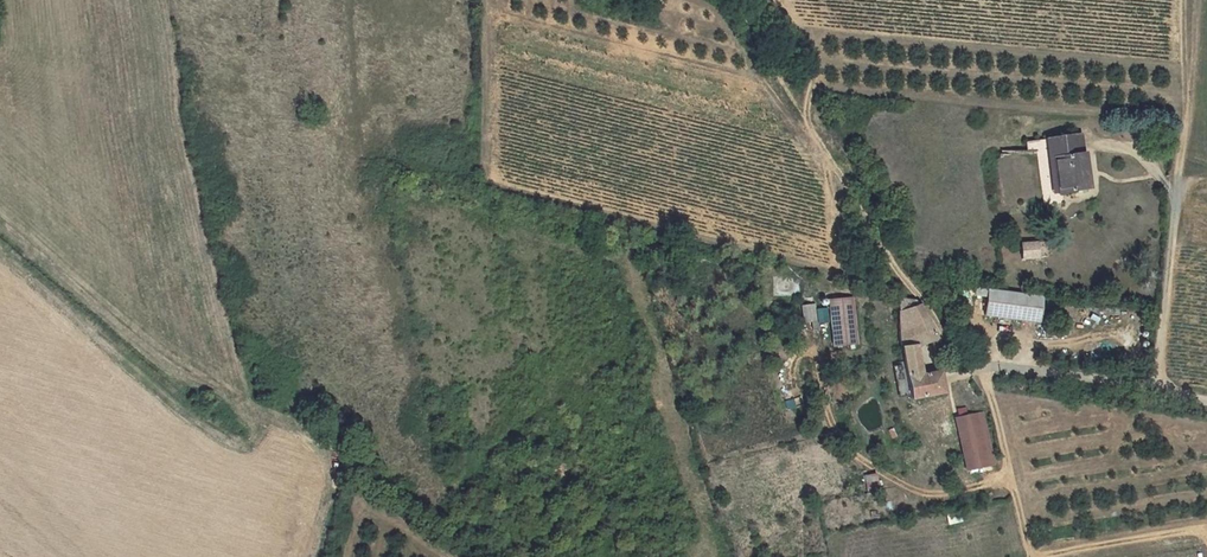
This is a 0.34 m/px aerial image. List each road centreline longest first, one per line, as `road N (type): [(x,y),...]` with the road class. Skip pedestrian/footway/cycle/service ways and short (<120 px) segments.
road 1 (track): [(1031,556),(991,392),(973,356),(882,247),(736,0)]
road 2 (track): [(1195,0),(1189,139),(1174,207)]
road 3 (residential): [(1174,207),(1154,391)]
road 4 (residential): [(973,356),(1154,391)]

